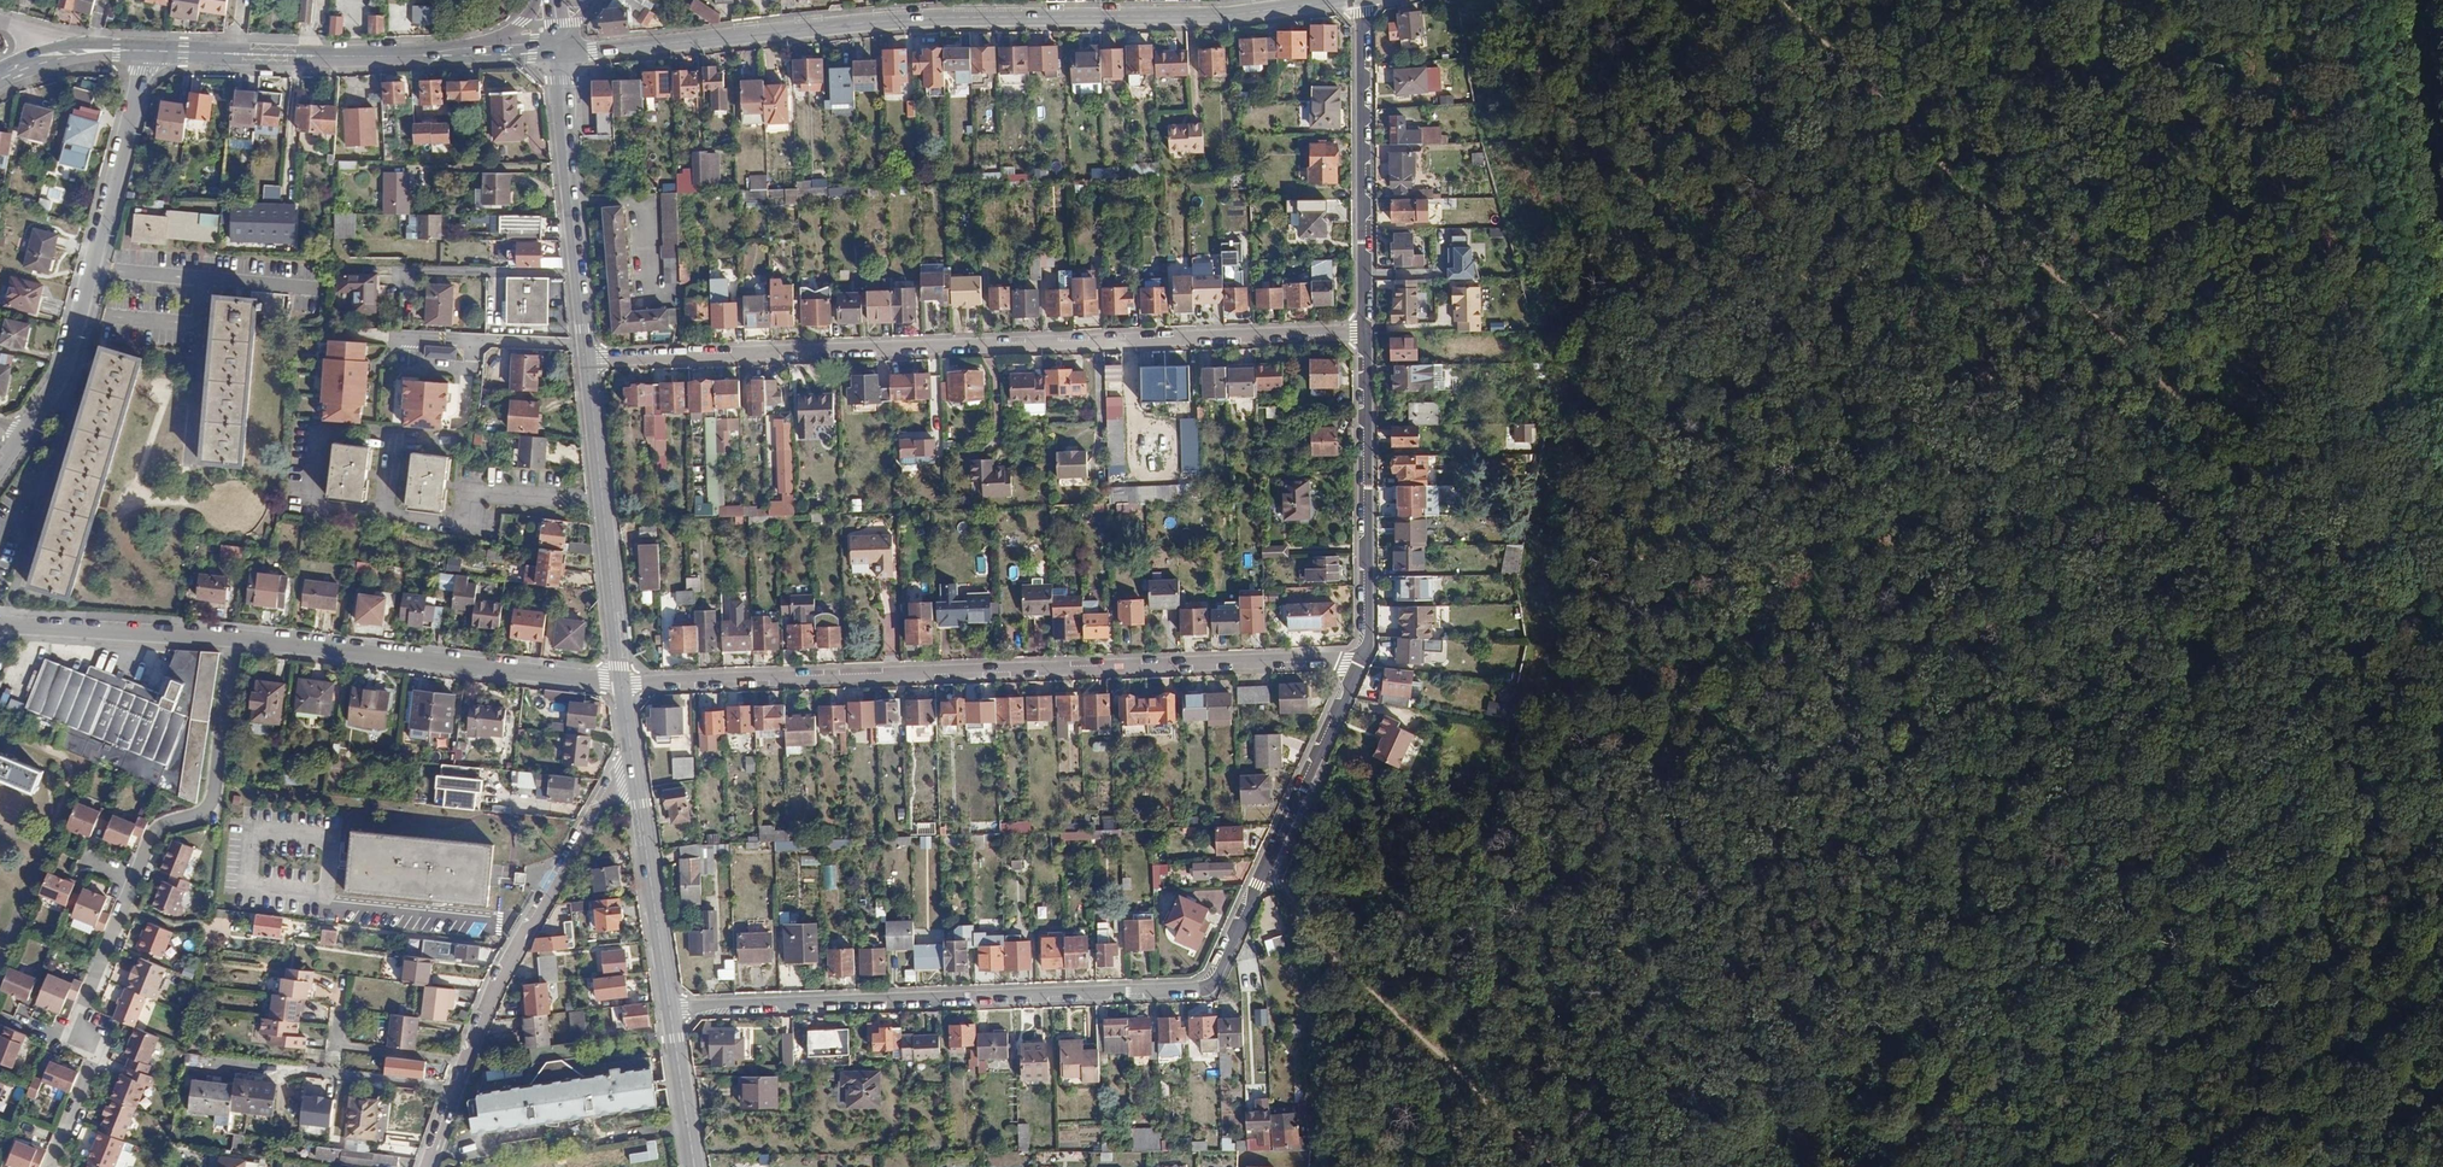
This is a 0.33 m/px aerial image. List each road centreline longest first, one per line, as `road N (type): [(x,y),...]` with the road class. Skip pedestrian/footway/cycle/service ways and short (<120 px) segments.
road 1 (track): [(1327,942),(1336,888),(1382,885),(1432,848),(1484,860),(1507,823),(1570,779),(1583,753),(1628,739),(1637,703),(1727,595),(1633,331),(1612,200),(1652,83),(1696,0)]
road 2 (track): [(2235,458),(1419,1034)]
road 3 (track): [(2422,649),(1785,0)]
road 4 (residential): [(669,1009),(1208,985),(1363,657)]
road 5 (tertiary): [(1338,0),(1207,14),(912,19),(560,50)]
road 6 (residential): [(1365,332),(587,357)]
road 7 (residential): [(622,683),(1363,657)]
road 8 (track): [(1875,1166),(2196,930),(2442,770)]
road 9 (track): [(2422,649),(2423,498),(2299,127),(2277,0)]
road 10 (track): [(1727,595),(1747,619),(2196,930)]
road 11 (residential): [(632,746),(485,1008),(425,1166)]
road 12 (track): [(1263,870),(1548,1166)]
road 13 (residential): [(148,51),(67,371),(27,428)]
road 14 (residential): [(622,683),(239,639)]
road 15 (residential): [(1365,332),(1361,0)]
road 16 (tertiary): [(622,683),(587,357)]
road 17 (residential): [(1363,657),(1365,332)]
road 18 (tertiary): [(587,357),(560,50)]
road 19 (residential): [(239,639),(212,803),(156,833),(133,876)]
road 20 (primary): [(148,51),(426,54)]
road 21 (tertiary): [(669,1009),(632,746)]
road 22 (track): [(2157,1166),(2225,1070),(2196,930)]
road 23 (residential): [(239,639),(0,625)]
road 24 (residential): [(133,876),(70,1043)]
road 25 (tertiary): [(693,1166),(669,1009)]
road 26 (residential): [(70,1043),(100,1055),(52,1166)]
road 27 (primary): [(426,54),(560,50)]
road 28 (primary): [(536,0),(515,30),(426,54)]

